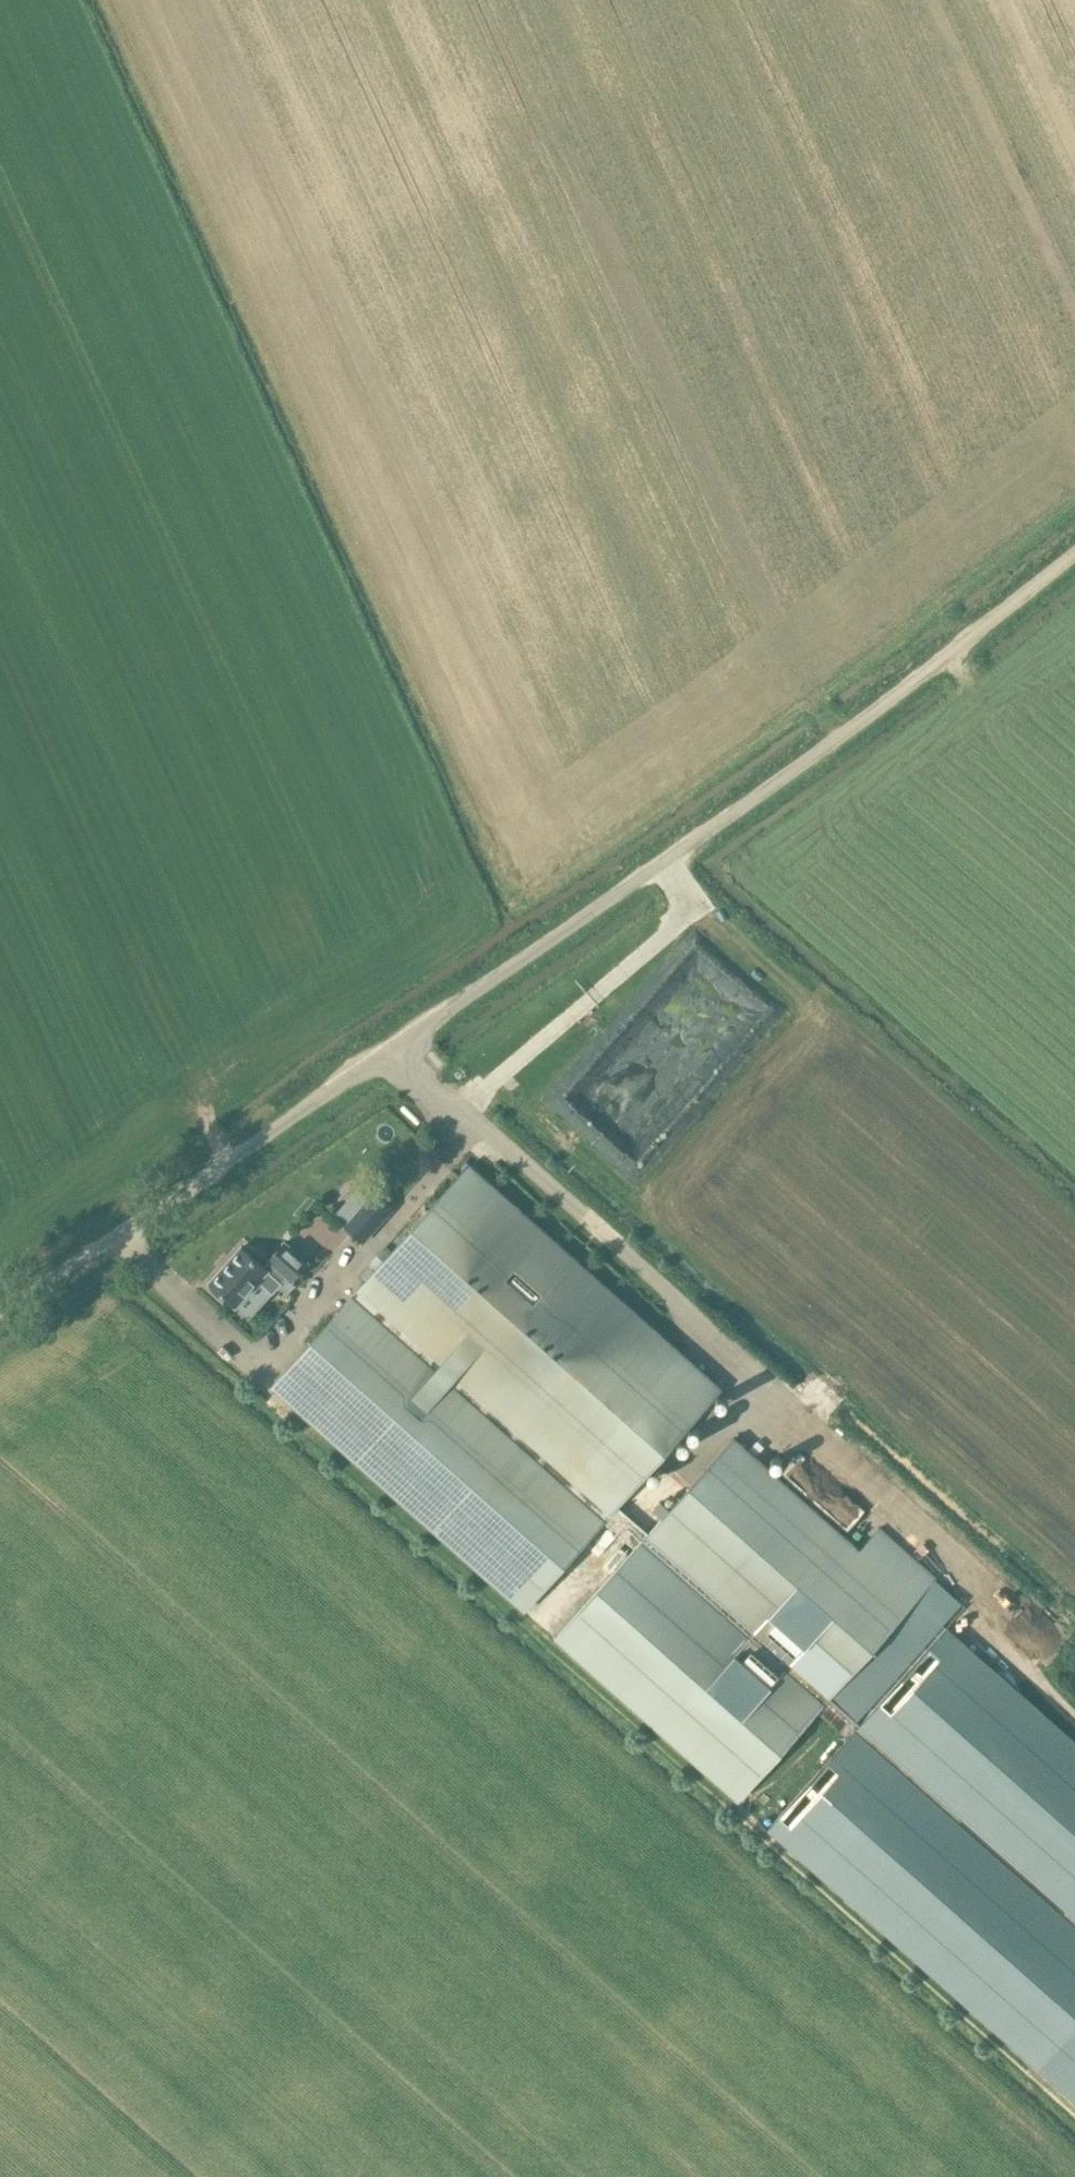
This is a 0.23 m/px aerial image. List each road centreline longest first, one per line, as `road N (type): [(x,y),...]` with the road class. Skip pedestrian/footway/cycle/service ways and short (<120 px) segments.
road 1 (unclassified): [(0,1304),(636,887),(1074,556)]

